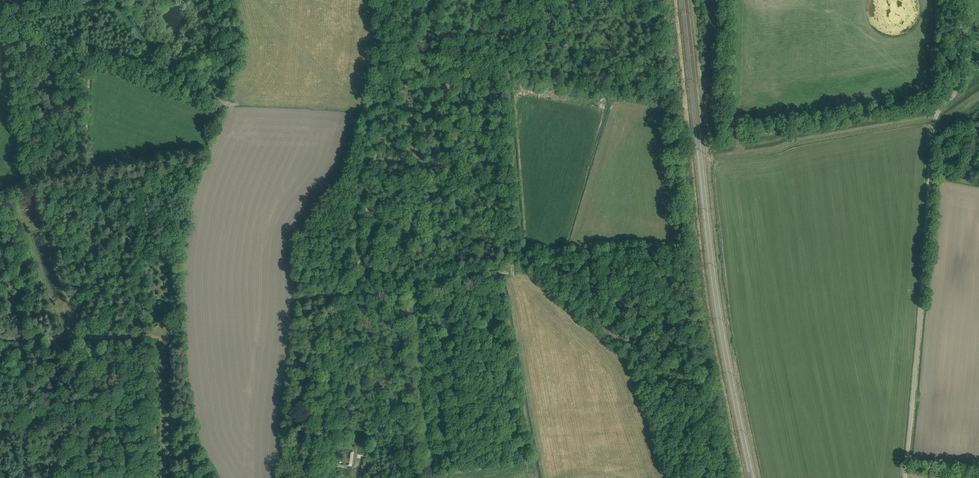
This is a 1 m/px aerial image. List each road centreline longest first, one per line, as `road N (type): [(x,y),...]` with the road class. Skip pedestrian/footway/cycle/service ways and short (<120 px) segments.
road 1 (unclassified): [(961,0),(958,88),(933,126),(905,477)]
road 2 (unclassified): [(163,477),(158,340),(0,340)]
road 3 (track): [(940,110),(929,100),(706,139)]
road 4 (track): [(721,136),(727,0)]

